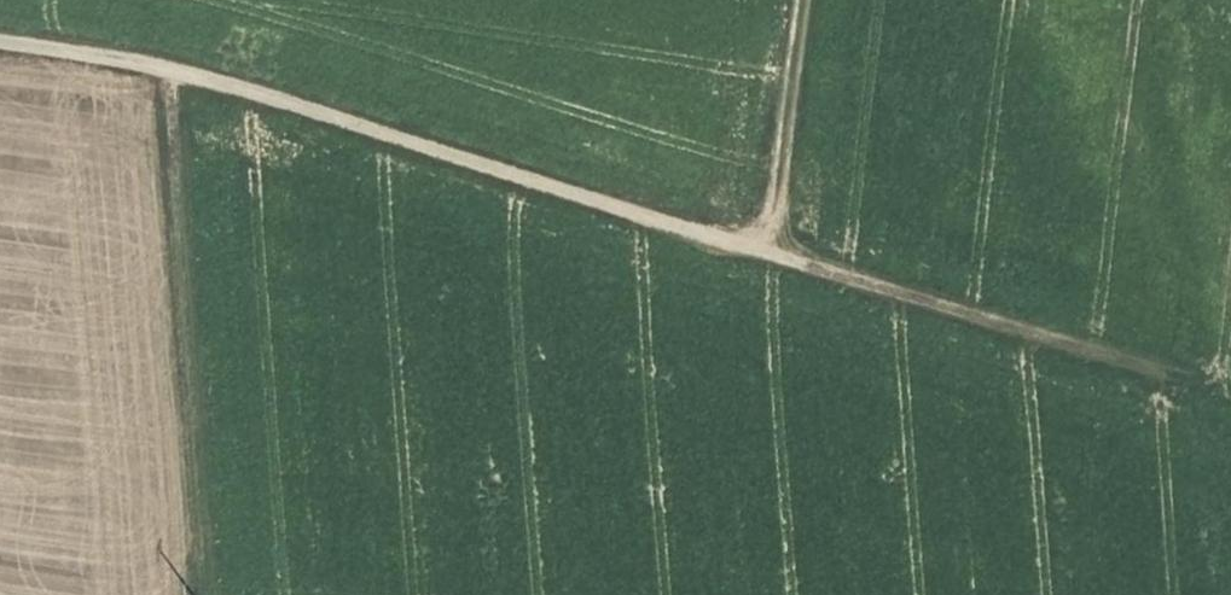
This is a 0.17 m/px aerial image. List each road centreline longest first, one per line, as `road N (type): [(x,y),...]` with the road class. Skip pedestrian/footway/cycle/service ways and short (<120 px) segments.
road 1 (track): [(1230,469),(1190,395),(1141,364),(162,73),(0,49)]
road 2 (track): [(206,594),(162,73)]
road 3 (track): [(759,254),(802,0)]

